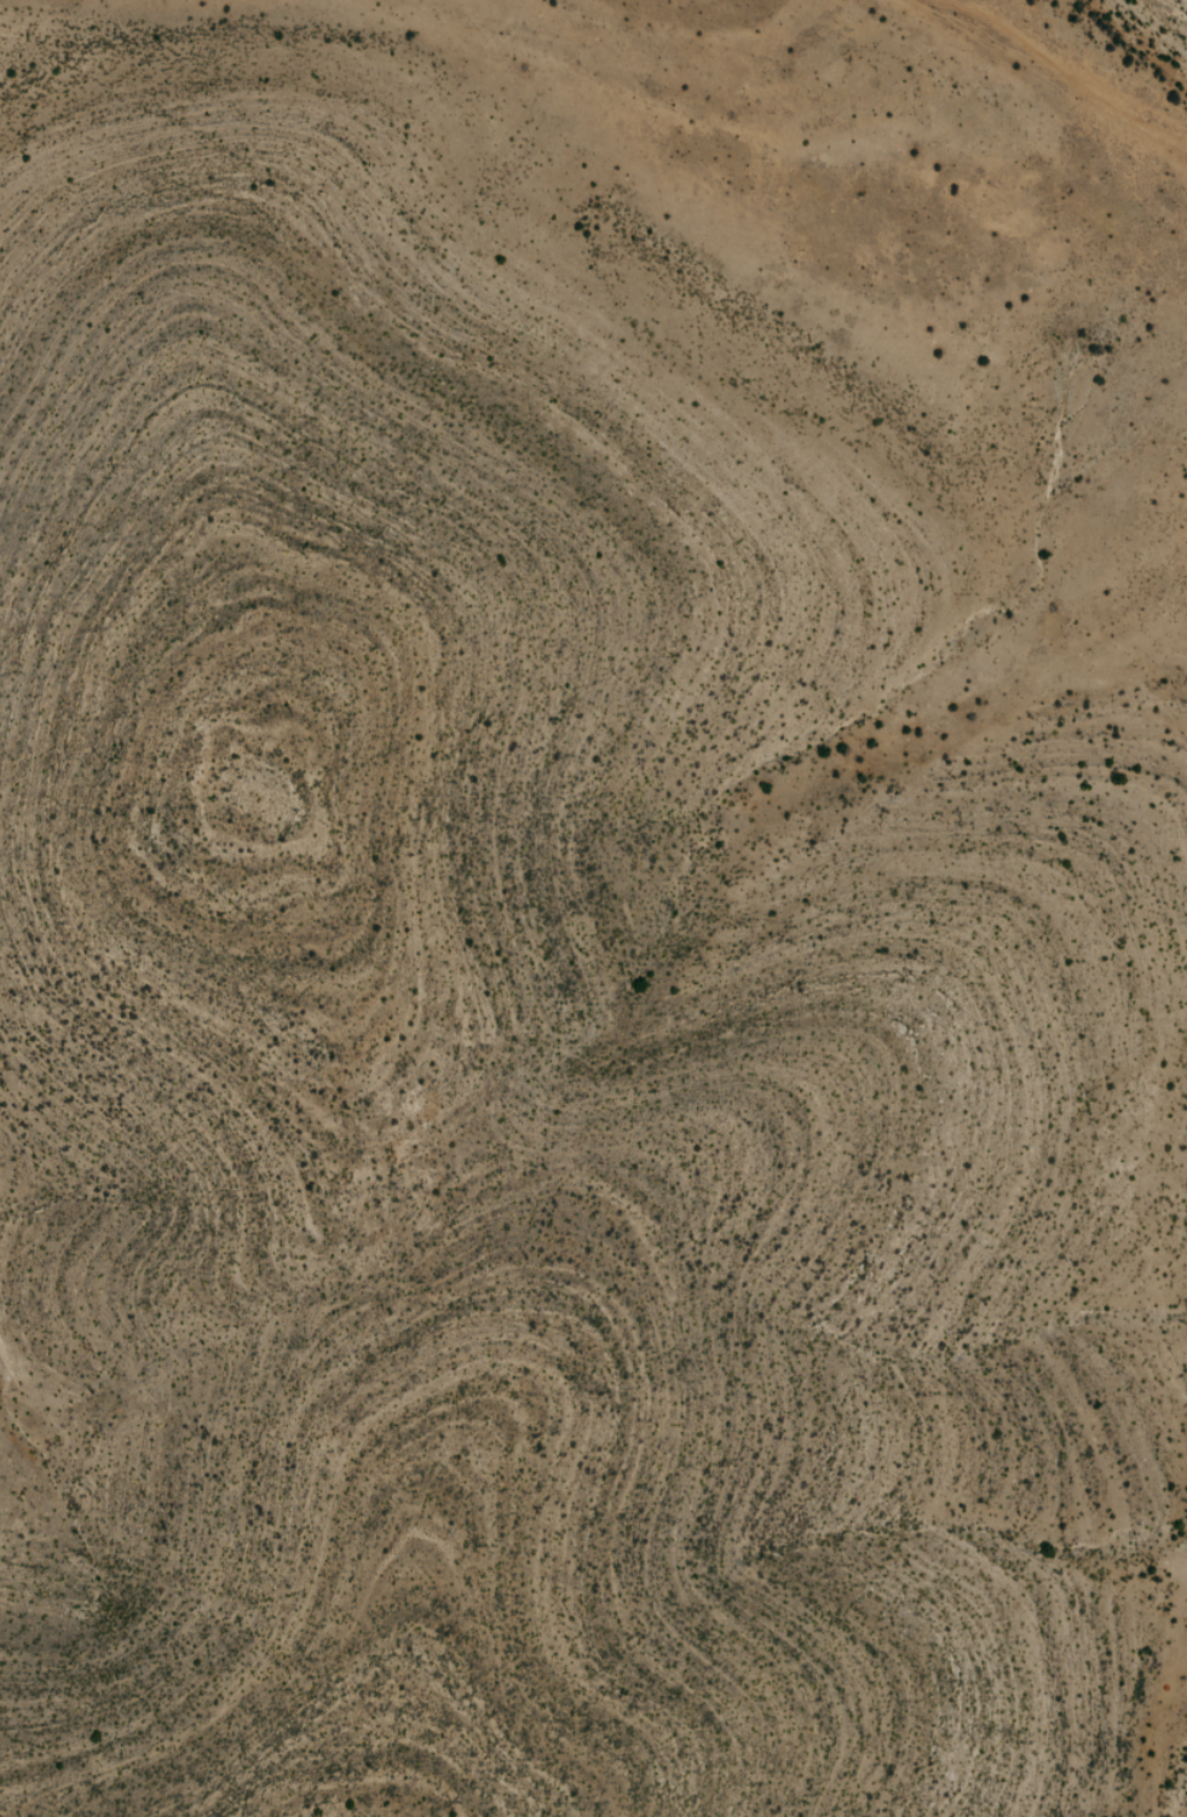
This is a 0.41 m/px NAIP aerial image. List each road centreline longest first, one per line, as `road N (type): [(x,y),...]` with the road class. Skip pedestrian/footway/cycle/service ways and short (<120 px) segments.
road 1 (track): [(618,0),(1014,153),(1186,194)]

